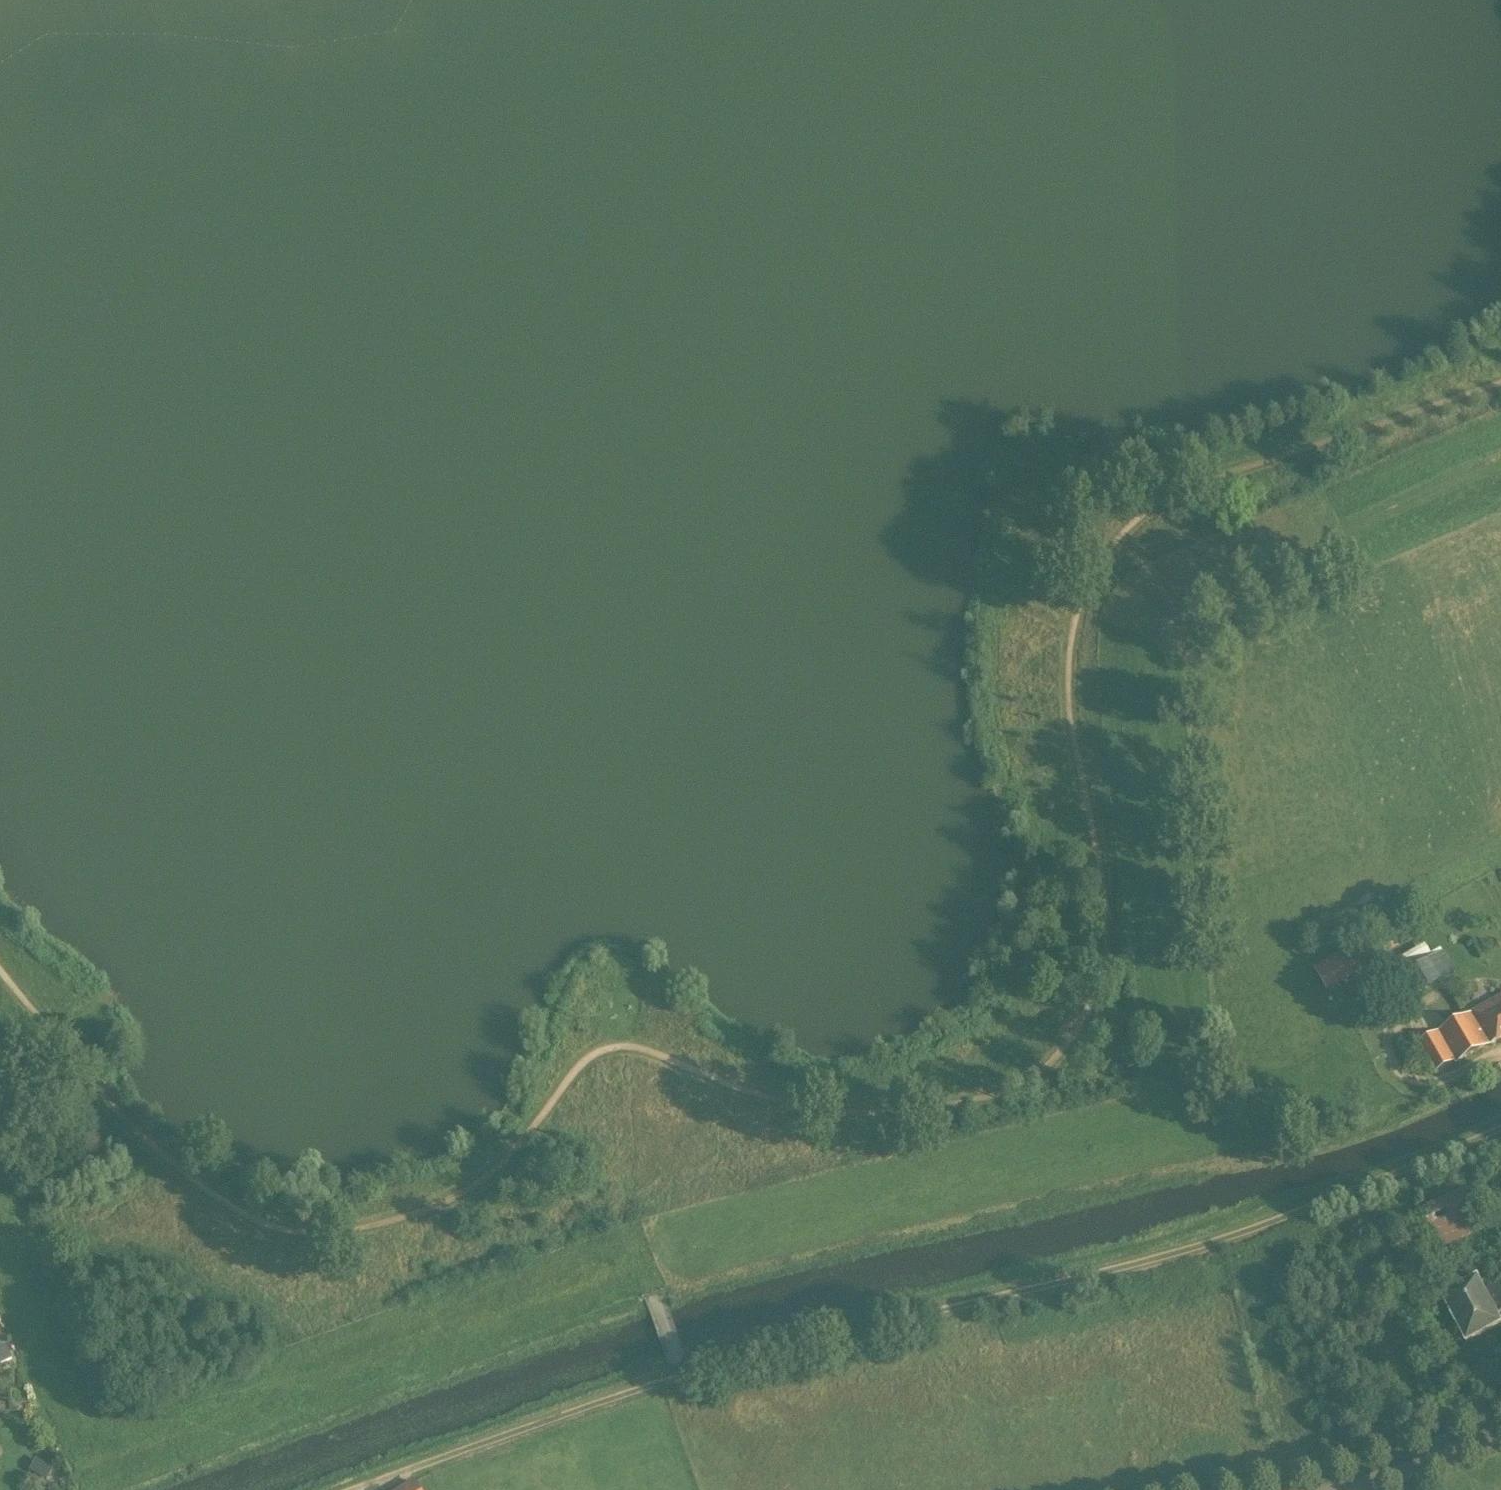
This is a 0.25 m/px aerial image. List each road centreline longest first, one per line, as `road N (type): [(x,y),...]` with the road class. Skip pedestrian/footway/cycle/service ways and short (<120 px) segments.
road 1 (track): [(352,1489),(679,1377),(1239,1234),(1500,1128)]
road 2 (unclassified): [(1359,1489),(1500,1436)]

